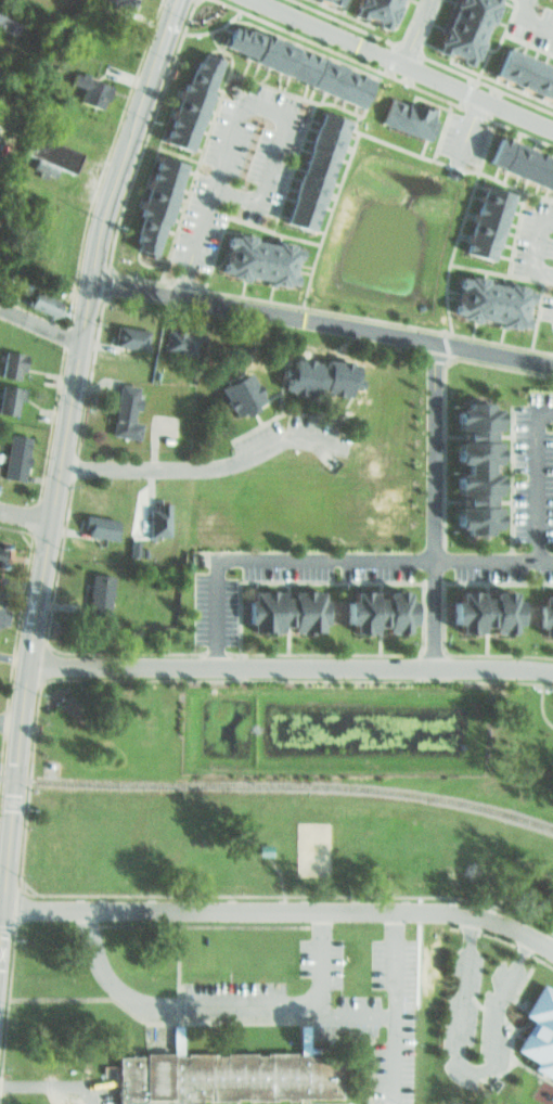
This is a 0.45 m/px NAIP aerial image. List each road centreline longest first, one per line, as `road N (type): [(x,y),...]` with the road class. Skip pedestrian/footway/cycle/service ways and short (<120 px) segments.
road 1 (secondary): [(0,903),(46,528),(81,343)]
road 2 (residential): [(0,911),(438,914),(501,927),(552,954)]
road 3 (residential): [(27,665),(552,674)]
road 4 (residential): [(552,367),(329,317),(90,285)]
road 5 (secondary): [(81,343),(108,205),(180,0)]
road 6 (residential): [(552,130),(250,0)]
road 7 (residential): [(64,462),(219,464),(300,434),(338,448)]

